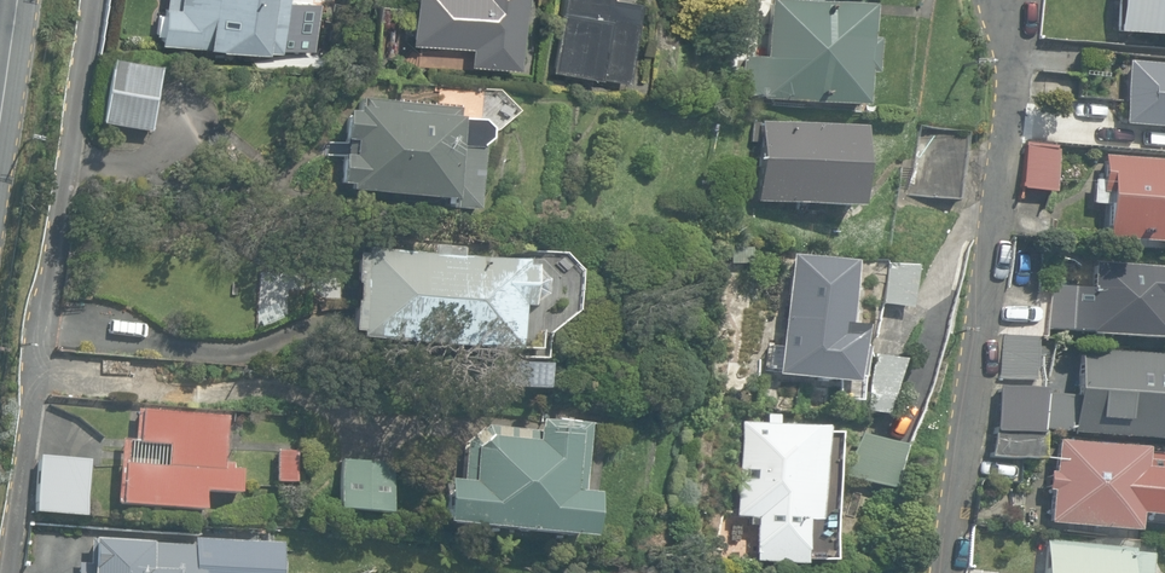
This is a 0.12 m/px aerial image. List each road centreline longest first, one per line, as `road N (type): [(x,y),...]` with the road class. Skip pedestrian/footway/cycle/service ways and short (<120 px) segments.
road 1 (residential): [(945,572),(1015,76),(1009,0)]
road 2 (tertiary): [(21,0),(0,144)]

